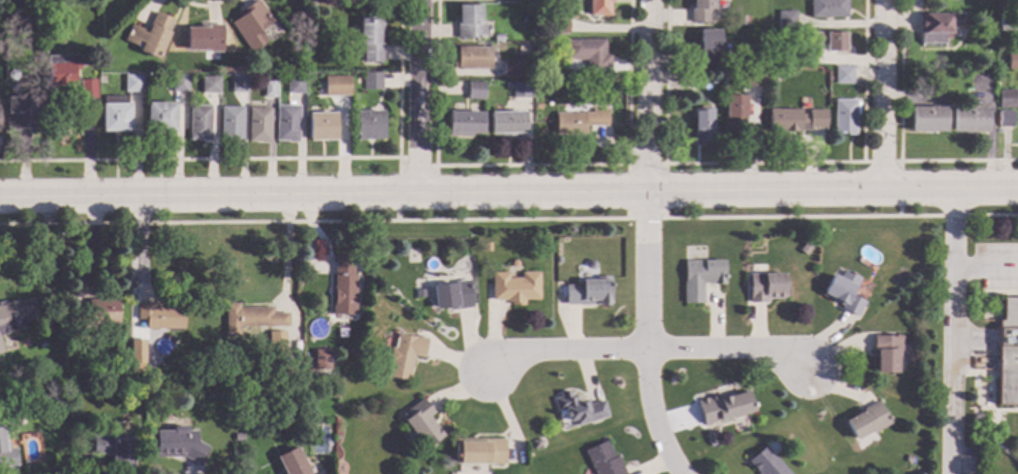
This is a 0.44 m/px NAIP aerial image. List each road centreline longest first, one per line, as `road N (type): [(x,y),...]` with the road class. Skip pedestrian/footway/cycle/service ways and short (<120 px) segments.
road 1 (tertiary): [(1017,187),(0,197)]
road 2 (residential): [(649,0),(651,405),(683,473)]
road 3 (residential): [(493,369),(515,353),(541,349),(648,347),(784,351),(807,367)]
road 4 (residential): [(419,0),(416,192)]
road 5 (residential): [(884,0),(882,188)]

